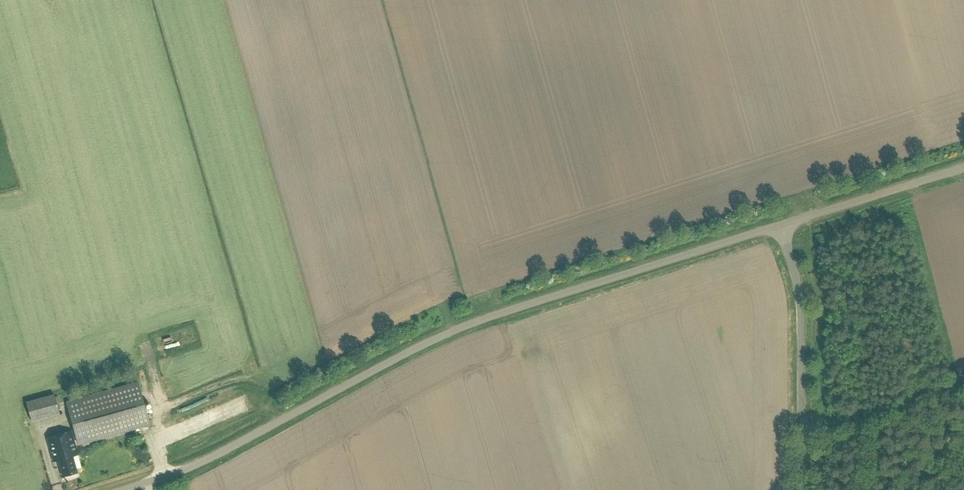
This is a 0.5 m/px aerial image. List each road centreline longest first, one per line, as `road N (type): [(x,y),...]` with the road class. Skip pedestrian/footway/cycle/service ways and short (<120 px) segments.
road 1 (unclassified): [(121,489),(189,467),(452,330),(782,224)]
road 2 (unclassified): [(801,489),(801,300),(782,224)]
road 3 (unclassified): [(782,224),(963,167)]
road 4 (track): [(801,434),(963,395)]

